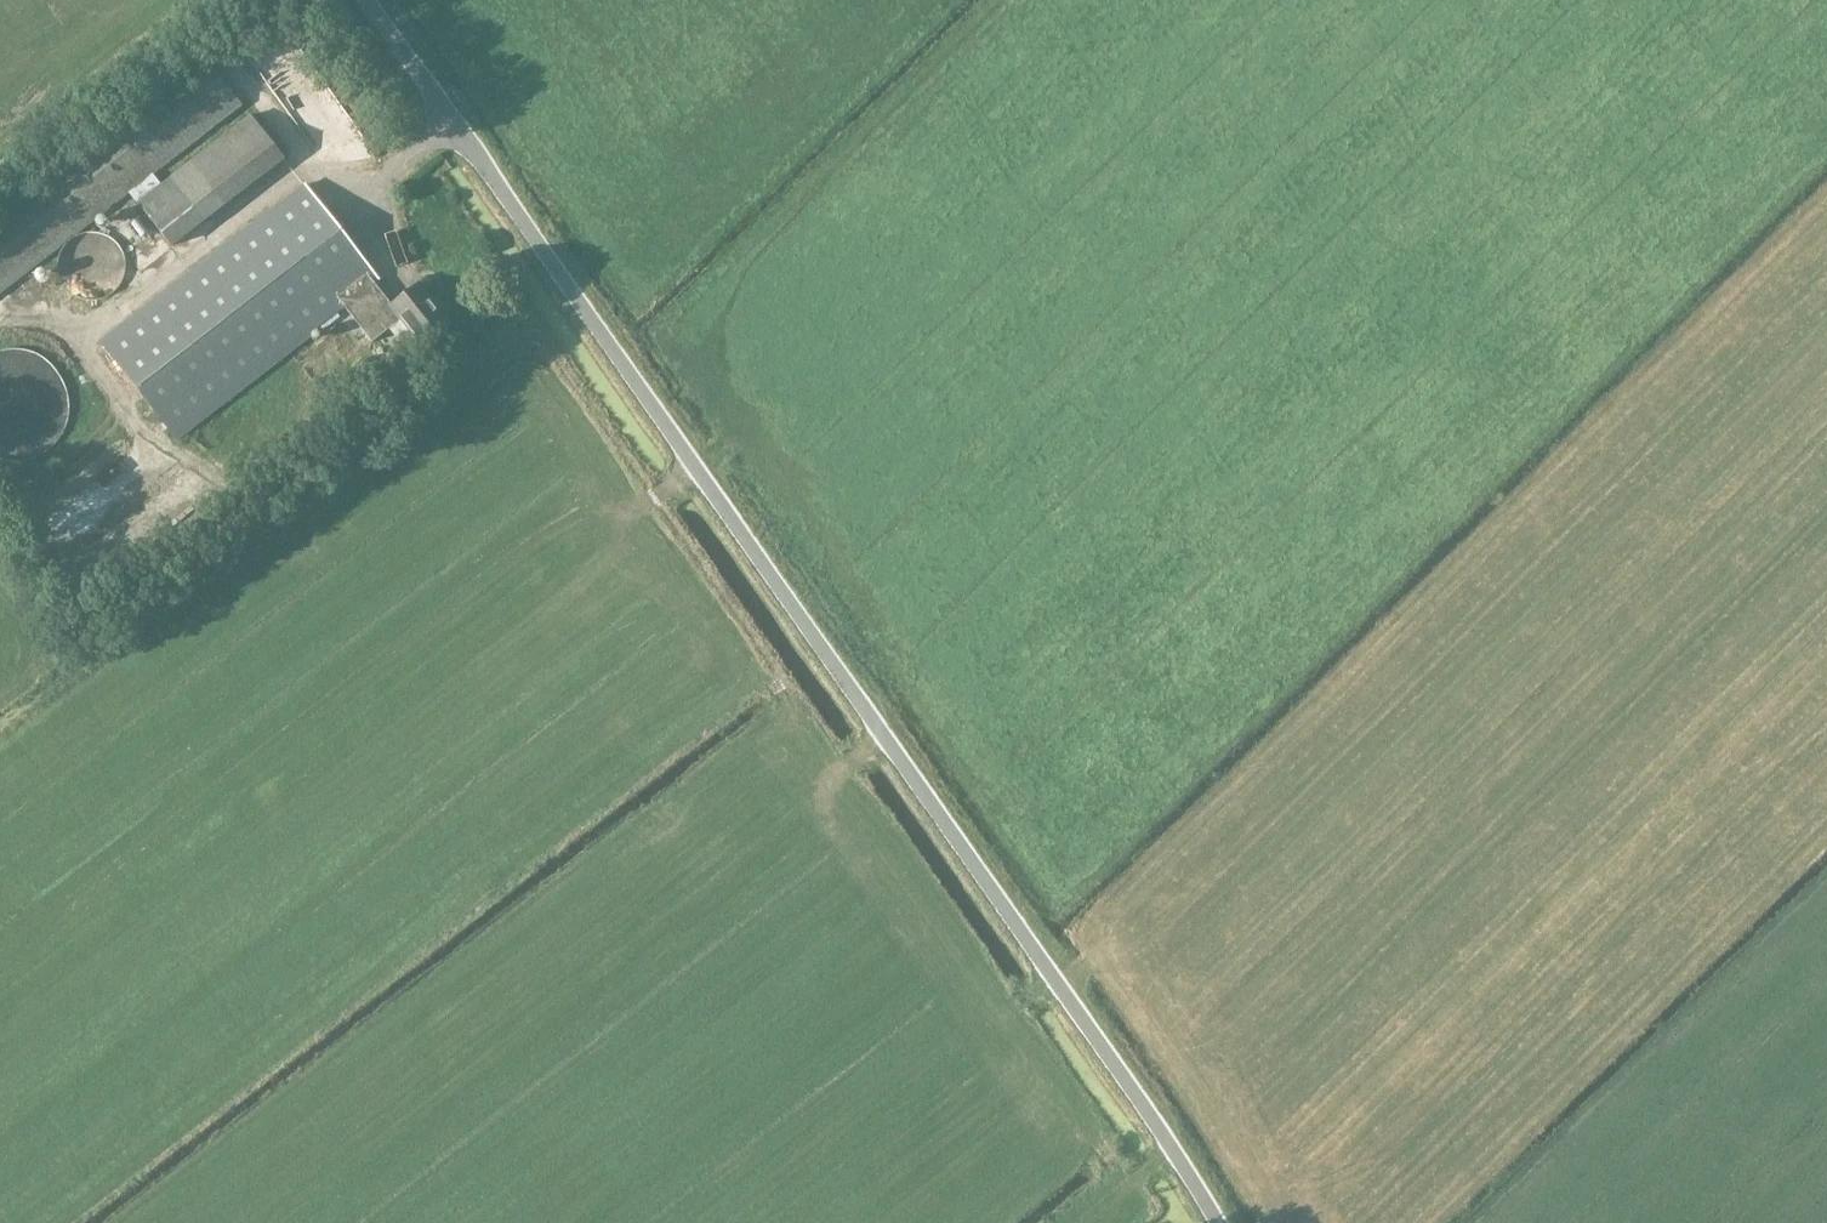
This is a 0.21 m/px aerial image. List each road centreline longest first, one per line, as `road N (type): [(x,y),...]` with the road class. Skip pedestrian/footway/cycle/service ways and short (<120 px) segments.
road 1 (unclassified): [(1216,1222),(365,0)]

